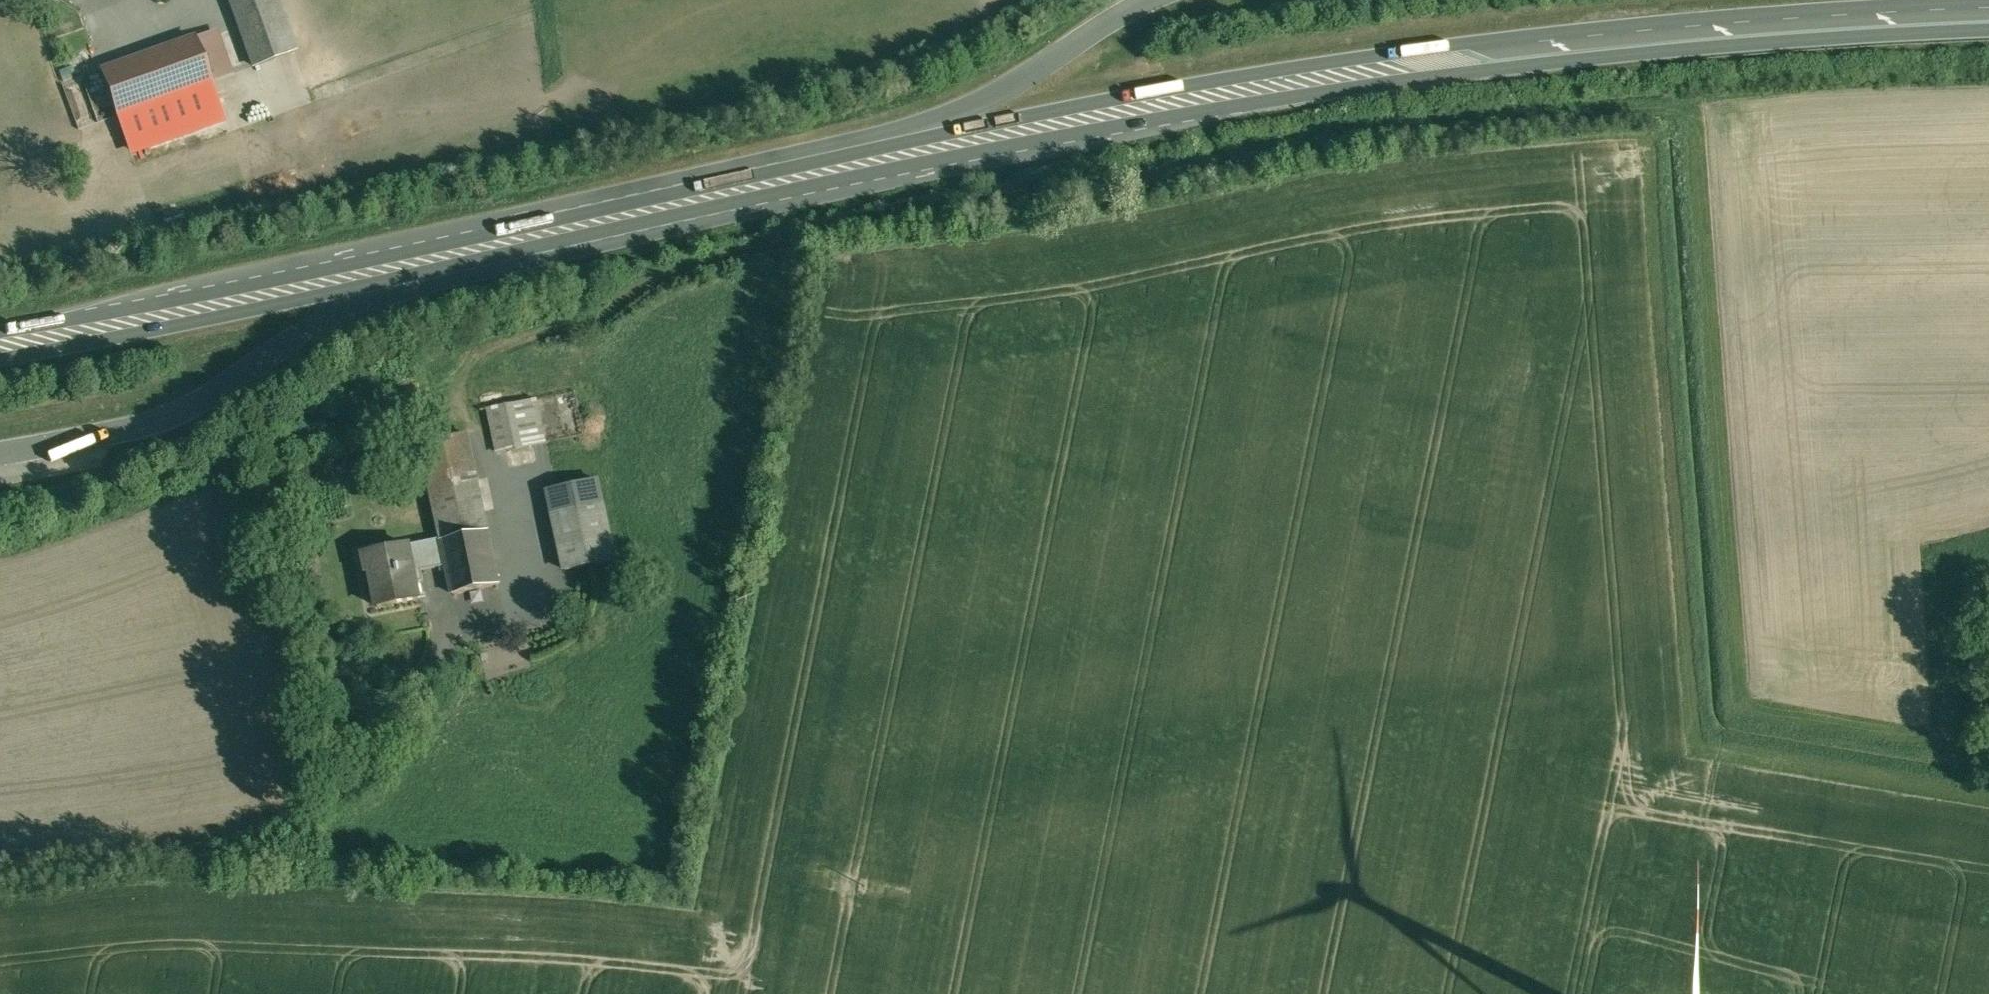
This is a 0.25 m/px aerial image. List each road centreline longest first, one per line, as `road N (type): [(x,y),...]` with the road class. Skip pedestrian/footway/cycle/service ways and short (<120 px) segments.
road 1 (trunk): [(1988,11),(1503,50),(1291,81),(895,154),(0,345)]
road 2 (unclassified): [(0,881),(297,849),(477,629)]

